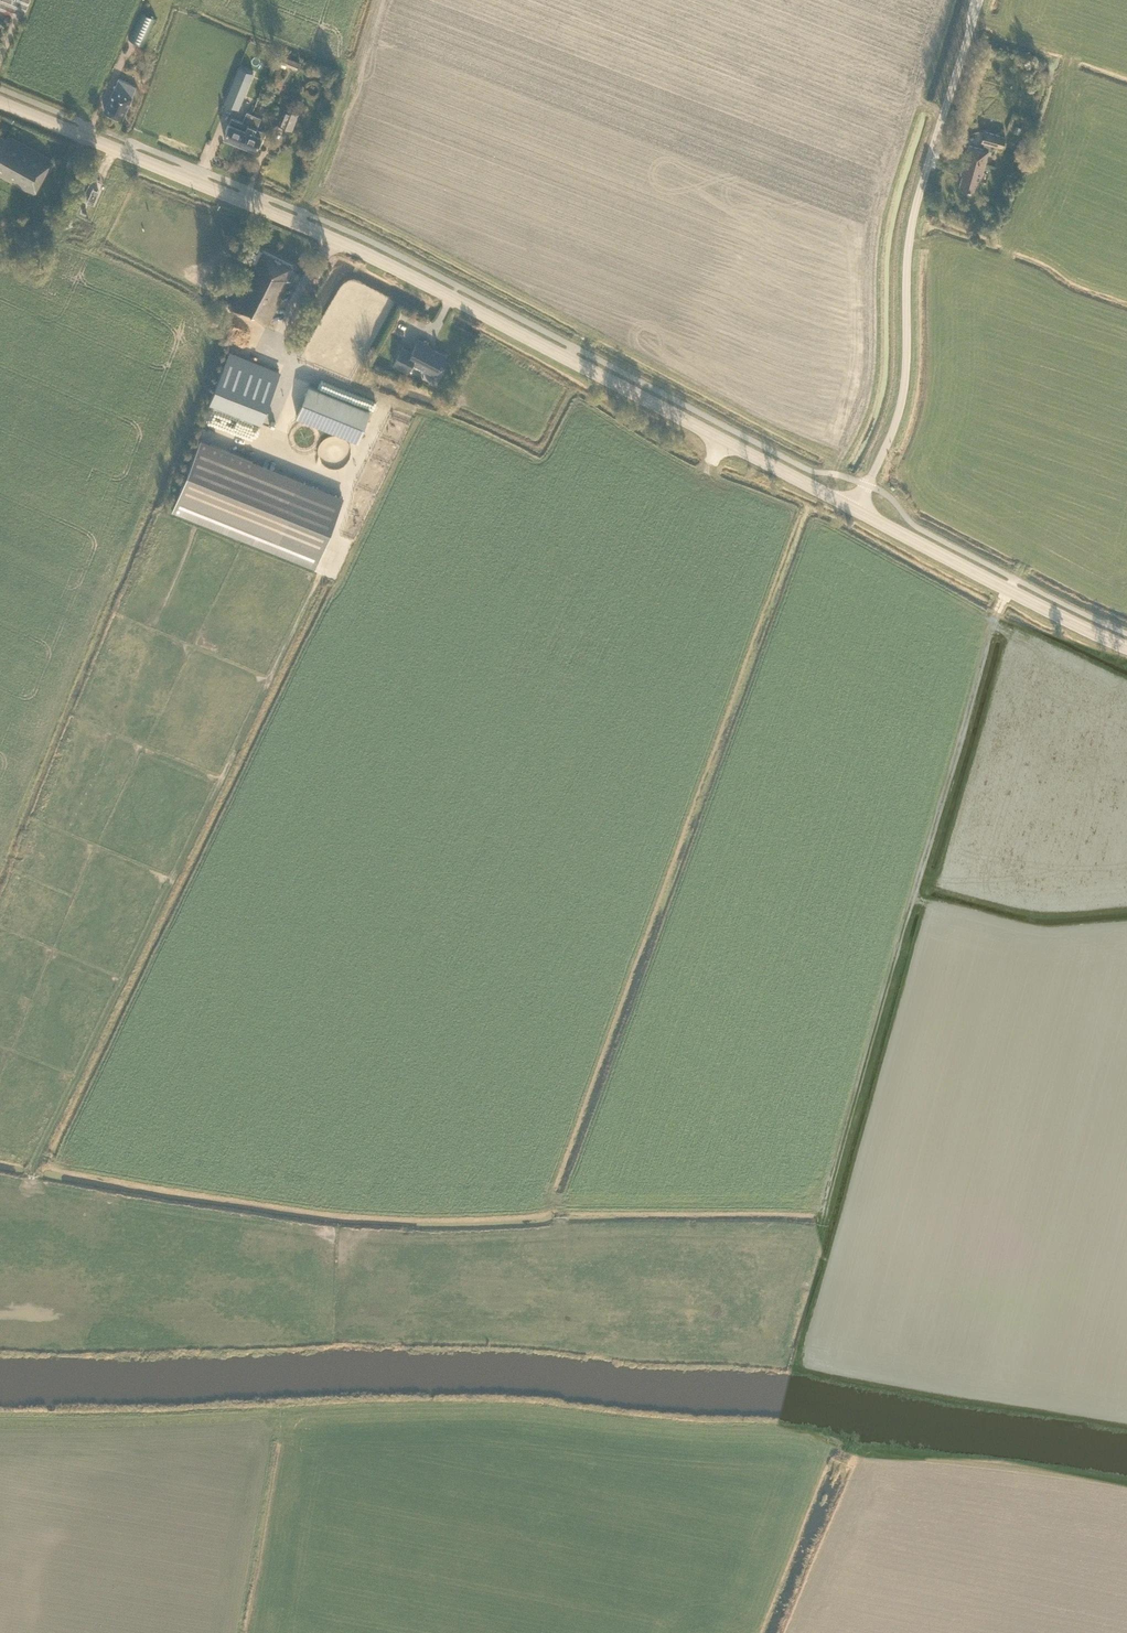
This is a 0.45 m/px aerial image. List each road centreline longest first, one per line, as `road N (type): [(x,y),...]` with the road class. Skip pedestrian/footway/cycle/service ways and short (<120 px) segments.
road 1 (secondary): [(855,509),(394,267),(0,101)]
road 2 (track): [(321,574),(31,1184)]
road 3 (unclassified): [(855,509),(901,404),(914,213),(980,0)]
road 4 (secondary): [(1126,646),(855,509)]
road 5 (track): [(321,574),(351,483),(216,428)]

